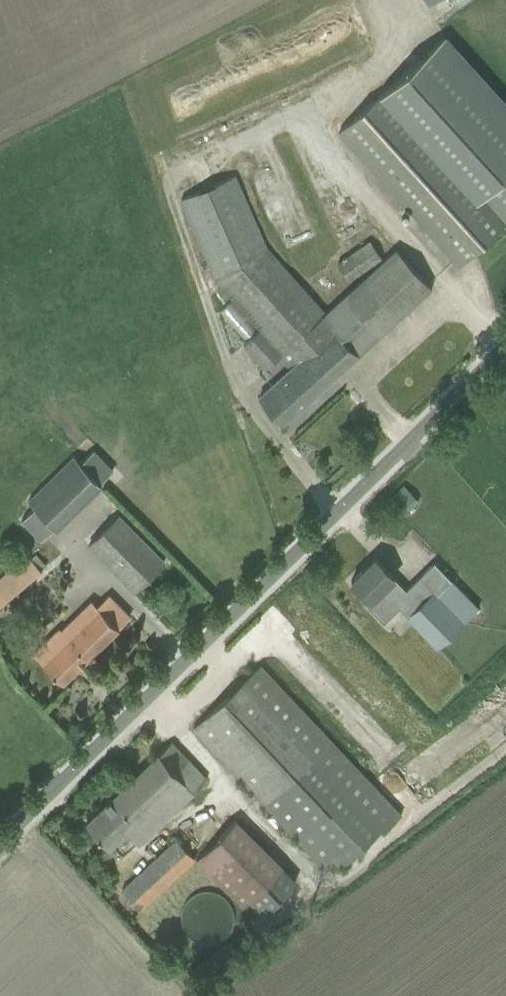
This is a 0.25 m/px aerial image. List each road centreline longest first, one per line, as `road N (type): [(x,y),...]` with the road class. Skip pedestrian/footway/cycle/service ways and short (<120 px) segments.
road 1 (unclassified): [(0,840),(505,346)]

